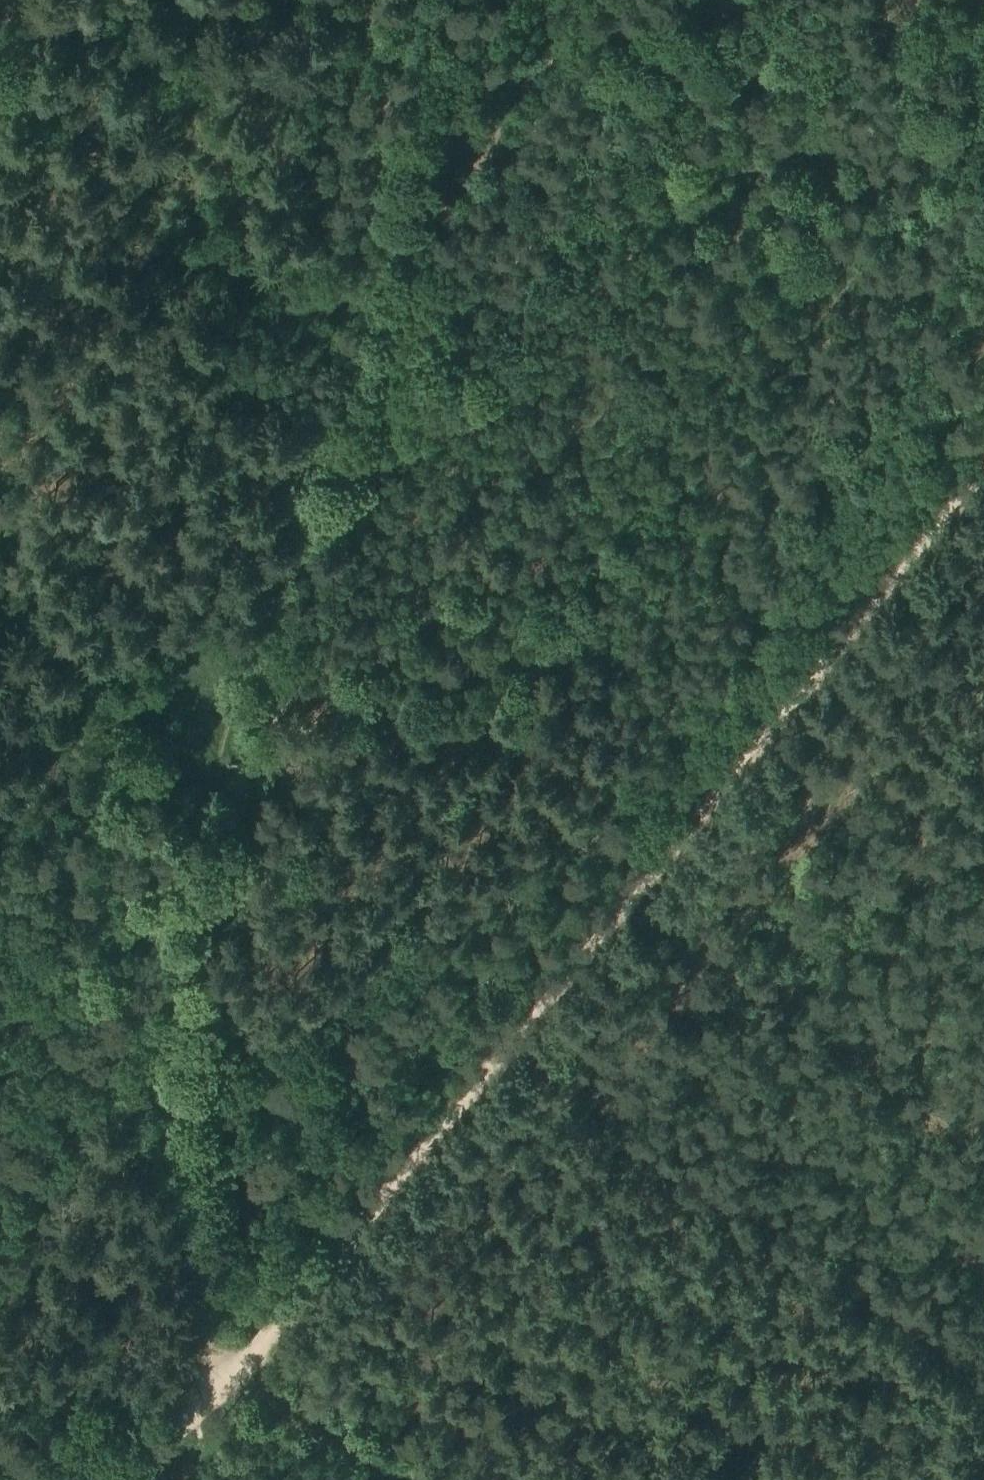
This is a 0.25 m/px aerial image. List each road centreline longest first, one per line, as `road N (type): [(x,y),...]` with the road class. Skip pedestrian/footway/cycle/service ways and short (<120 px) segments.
road 1 (track): [(118,1479),(255,1346),(983,470)]
road 2 (track): [(428,1479),(236,1361)]

